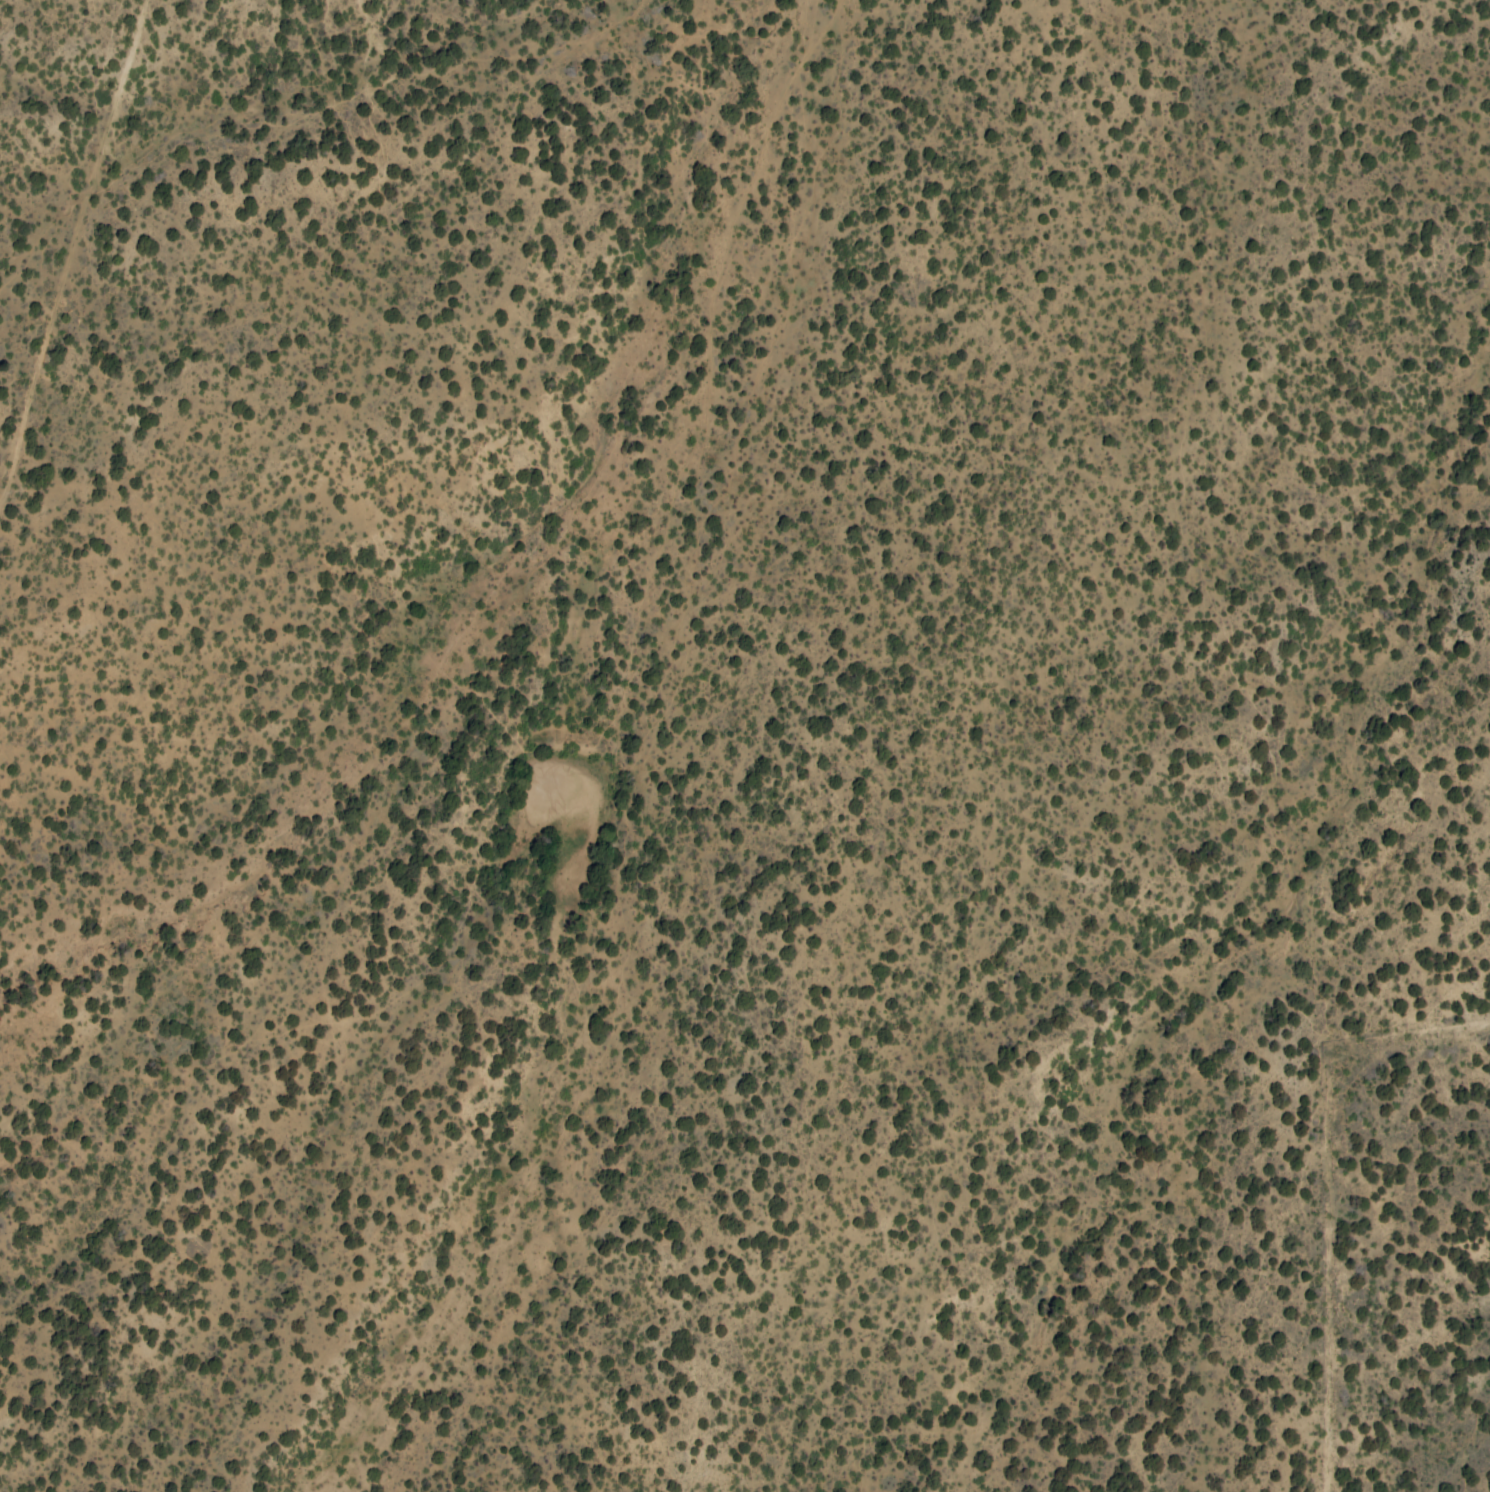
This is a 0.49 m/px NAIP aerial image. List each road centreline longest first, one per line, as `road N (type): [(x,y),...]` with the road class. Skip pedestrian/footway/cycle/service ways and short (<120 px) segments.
road 1 (track): [(607,754),(670,498),(702,427),(709,320),(731,215),(751,182),(764,131),(840,0)]
road 2 (track): [(146,0),(91,164),(0,499)]

